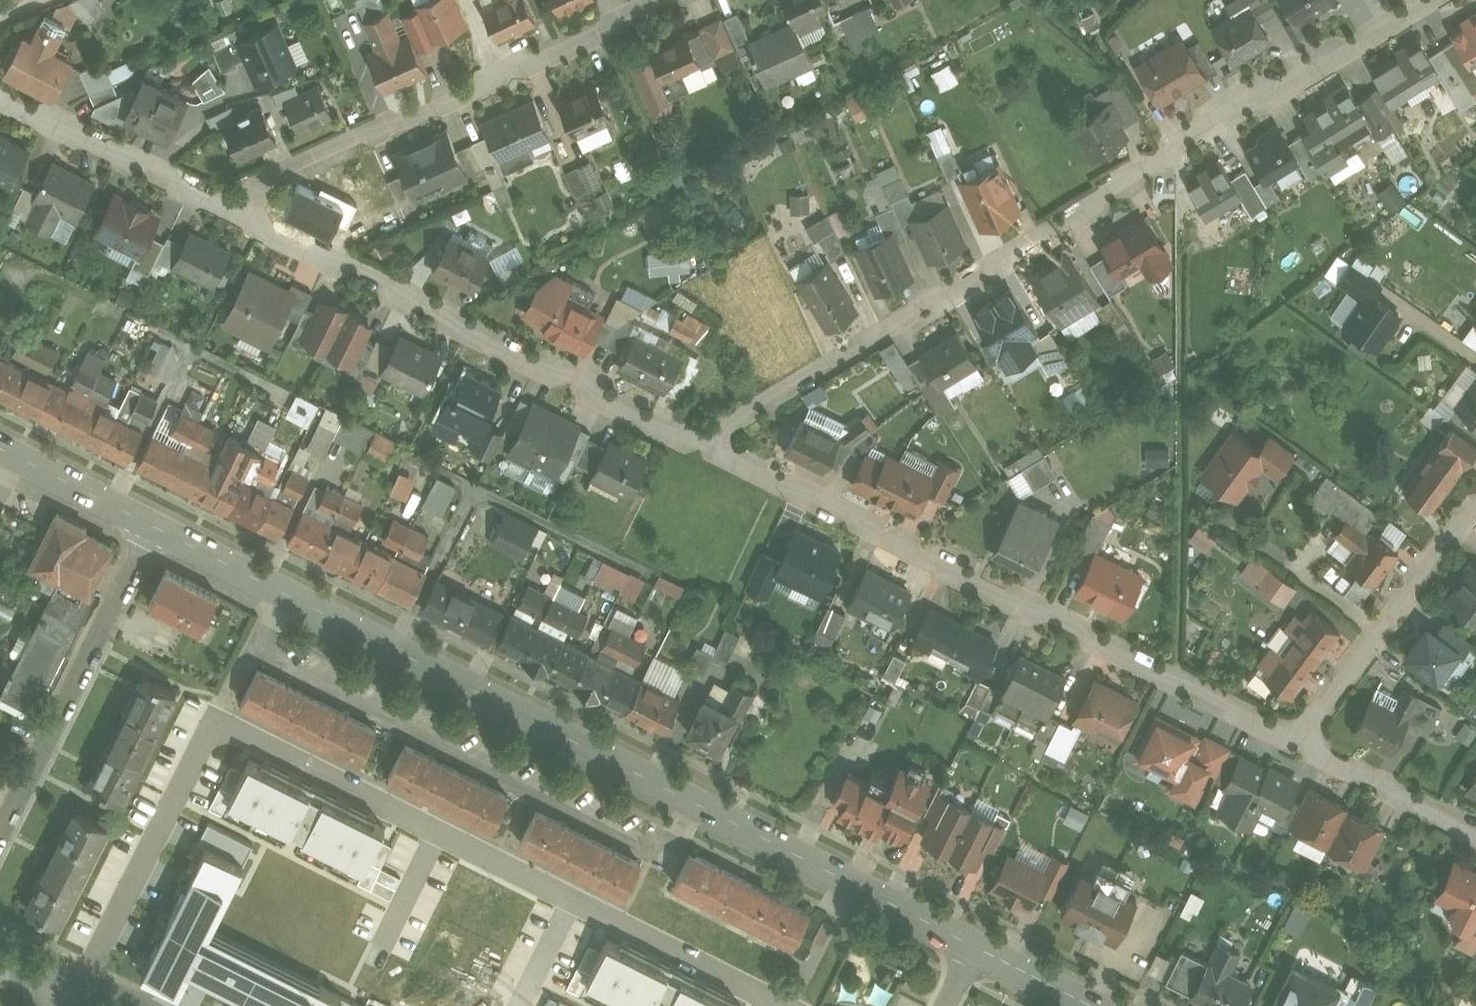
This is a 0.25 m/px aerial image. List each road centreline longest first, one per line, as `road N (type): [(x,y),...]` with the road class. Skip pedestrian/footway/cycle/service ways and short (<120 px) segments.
road 1 (tertiary): [(155,525),(977,947)]
road 2 (residential): [(1423,0),(698,442)]
road 3 (residential): [(698,442),(1297,742)]
road 4 (residential): [(789,1005),(215,719)]
road 5 (residential): [(241,212),(698,442)]
road 6 (residential): [(667,0),(271,178),(241,212)]
road 7 (residential): [(155,525),(0,829)]
road 8 (residential): [(1297,742),(1475,500)]
road 9 (residential): [(85,979),(215,719)]
road 10 (residential): [(0,92),(241,212)]
road 11 (residential): [(1297,742),(1475,834)]
road 12 (tertiary): [(0,447),(155,525)]

